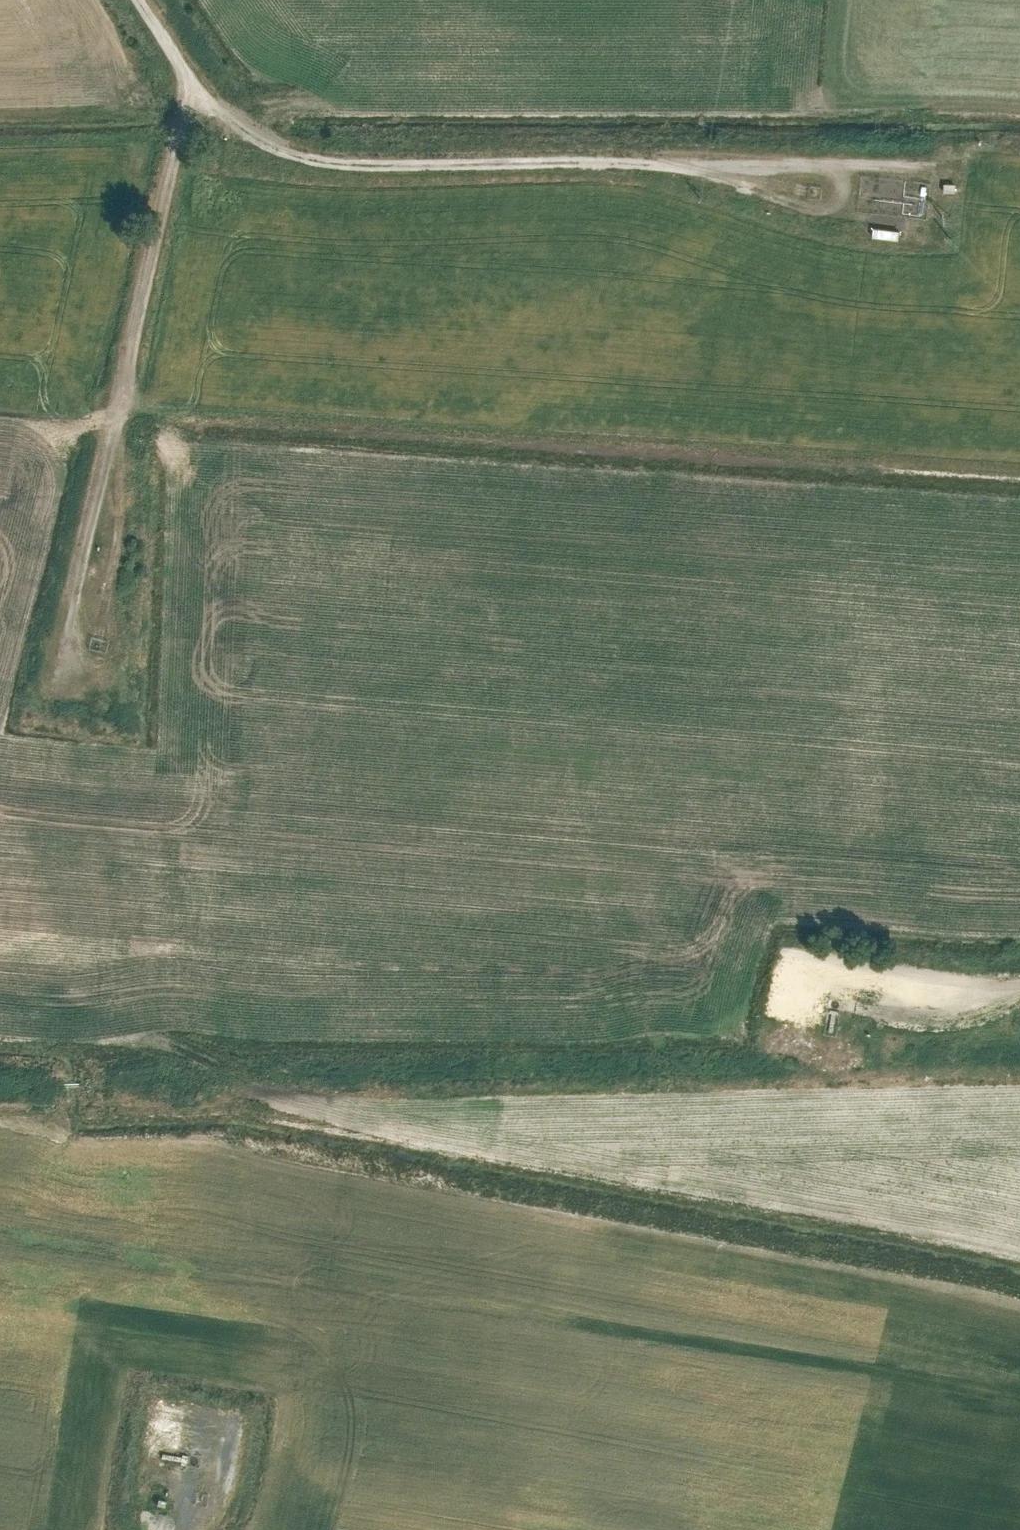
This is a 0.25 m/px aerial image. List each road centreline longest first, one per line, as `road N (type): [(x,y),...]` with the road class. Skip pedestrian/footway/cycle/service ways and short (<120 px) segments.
road 1 (track): [(1019,986),(881,992)]

